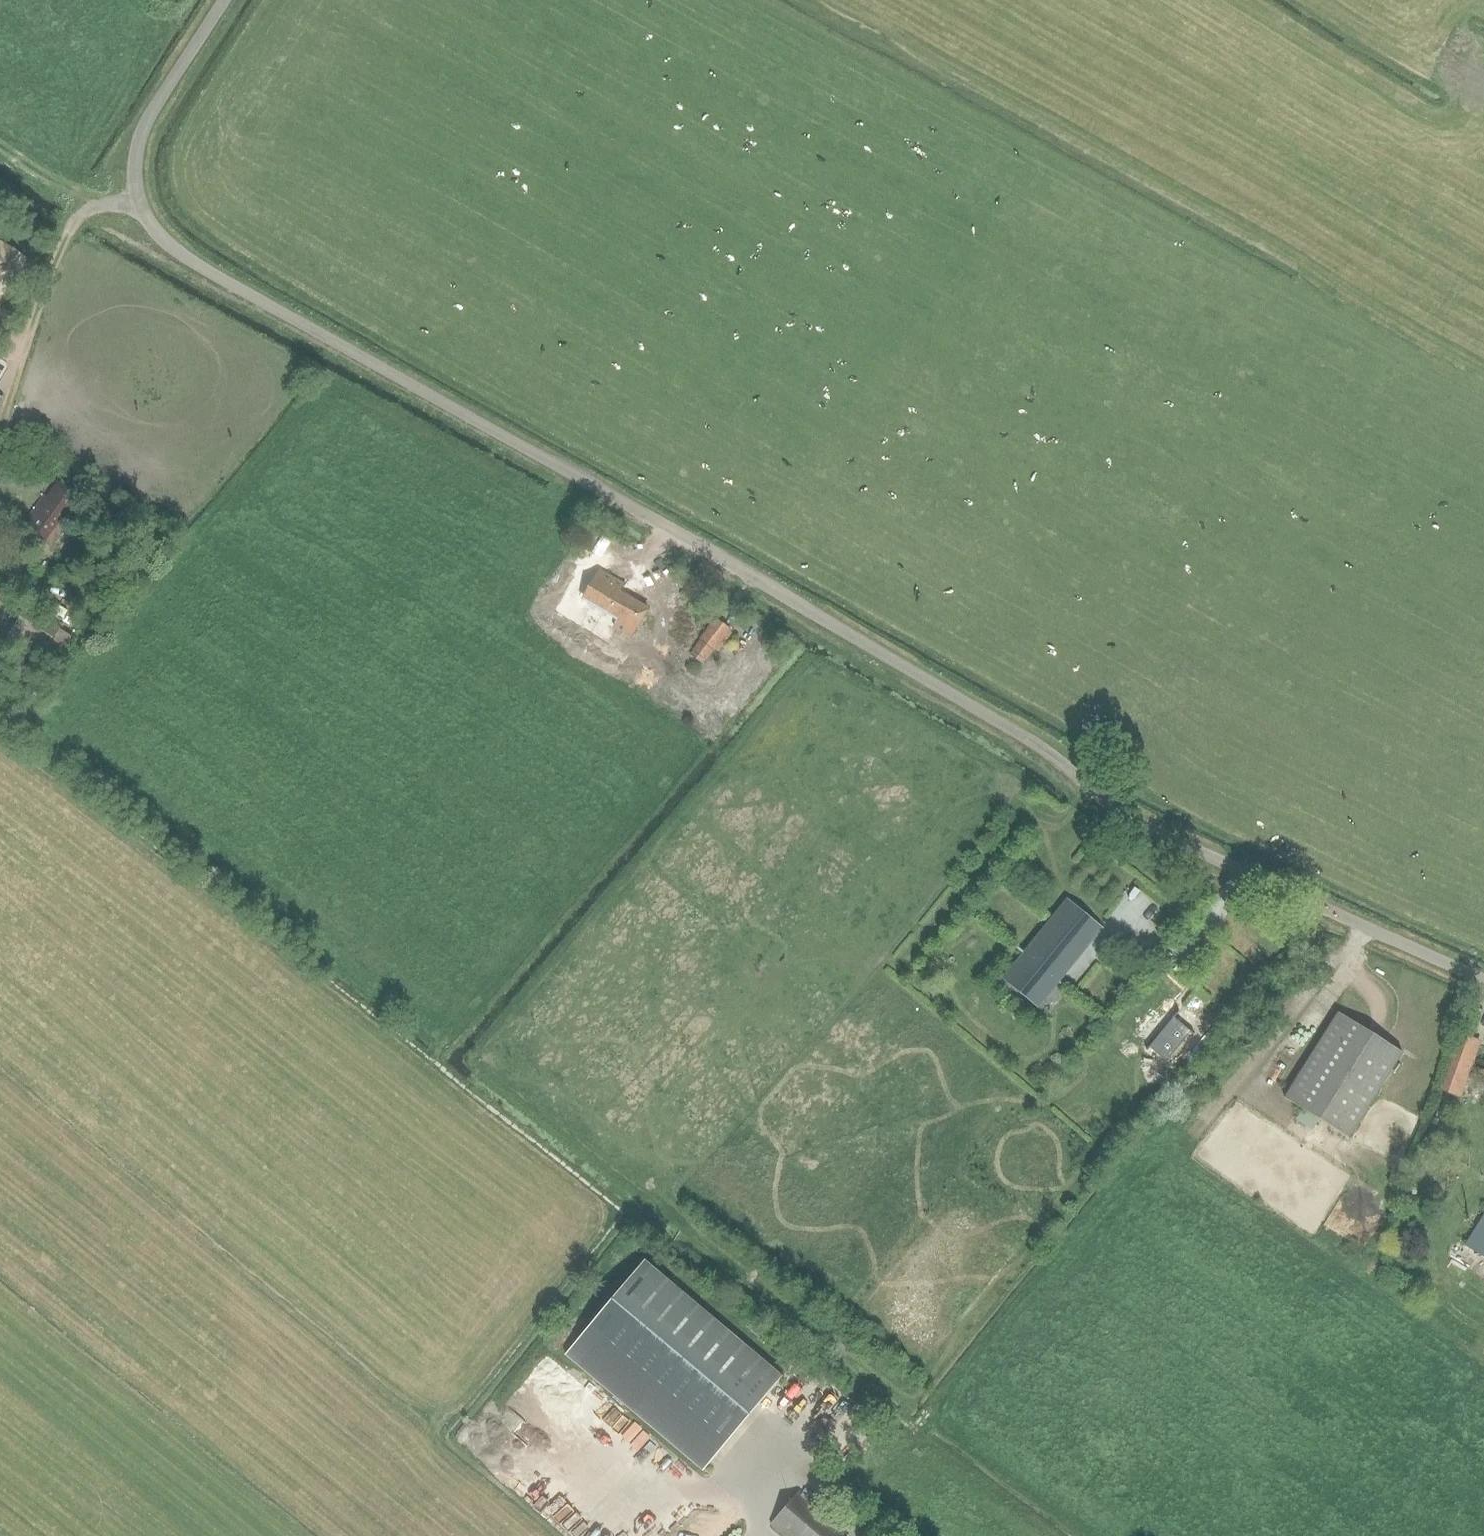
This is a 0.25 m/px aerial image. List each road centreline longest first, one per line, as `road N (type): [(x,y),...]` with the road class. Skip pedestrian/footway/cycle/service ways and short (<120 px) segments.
road 1 (residential): [(1483,982),(1137,820),(1051,753),(165,244),(138,200),(136,146),(224,0)]
road 2 (track): [(69,230),(0,421)]

